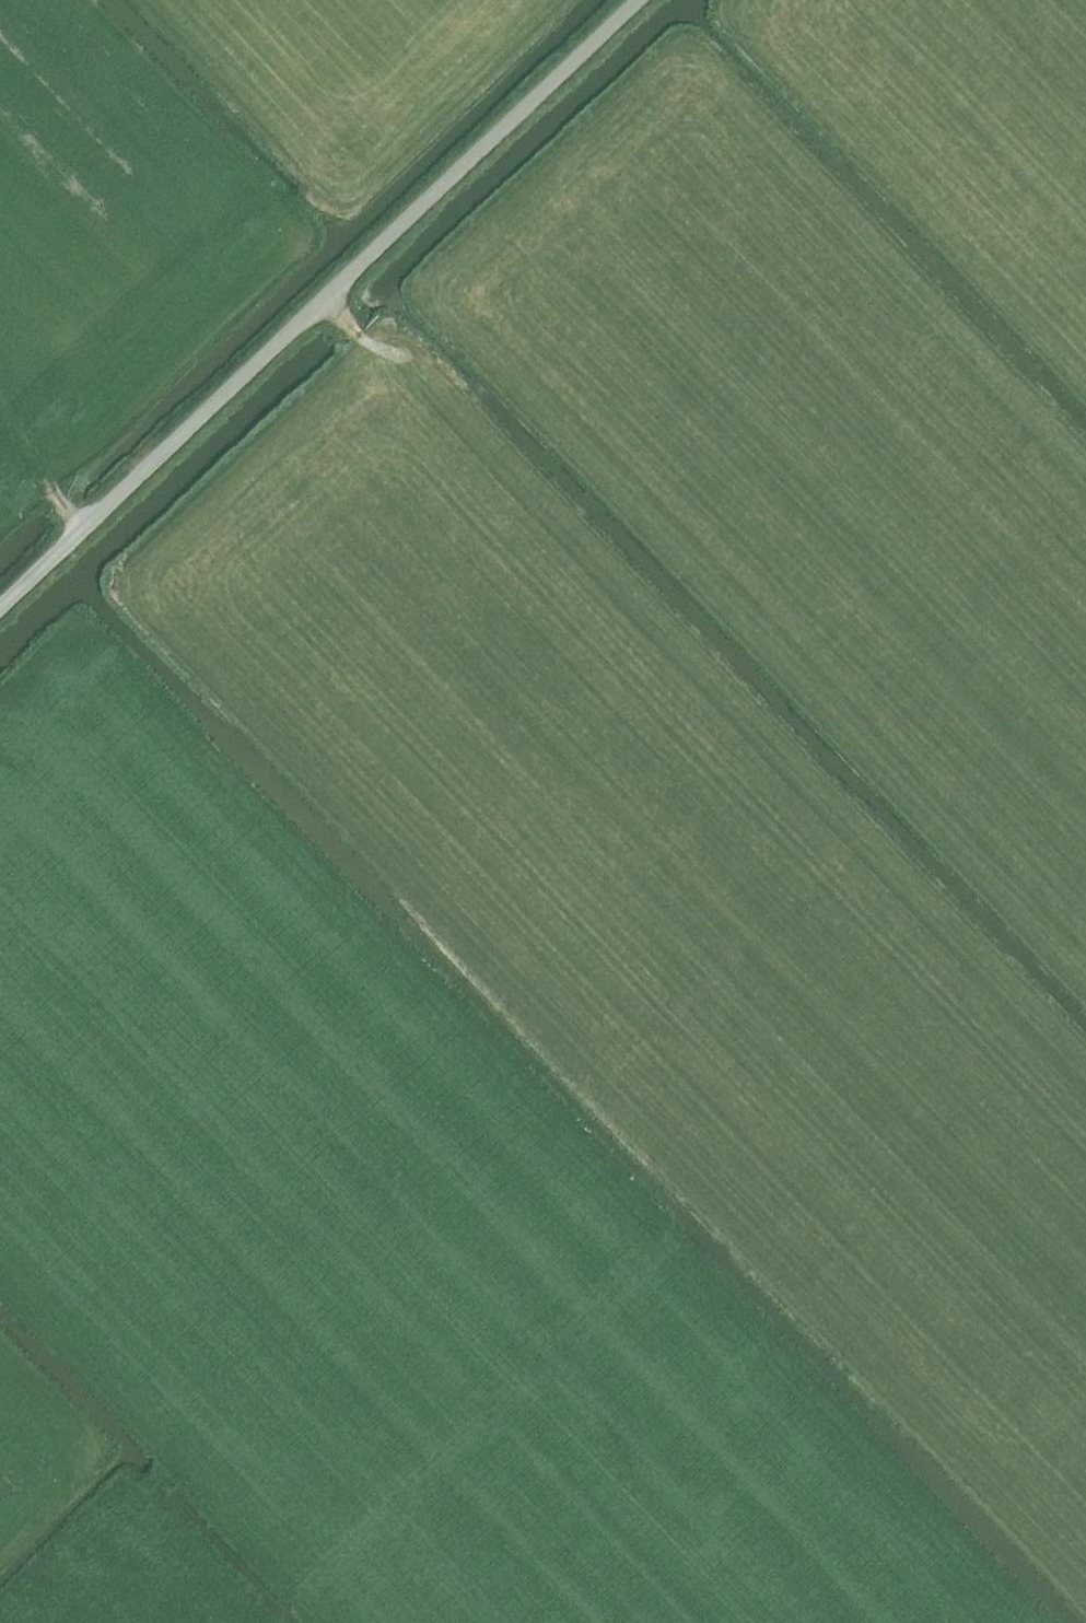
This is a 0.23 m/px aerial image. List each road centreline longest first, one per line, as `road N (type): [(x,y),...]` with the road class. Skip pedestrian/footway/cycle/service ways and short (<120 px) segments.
road 1 (unclassified): [(0,611),(642,0)]
road 2 (track): [(633,598),(408,357),(352,332),(324,303)]
road 3 (track): [(112,1353),(181,1438),(134,1500),(107,1622)]

